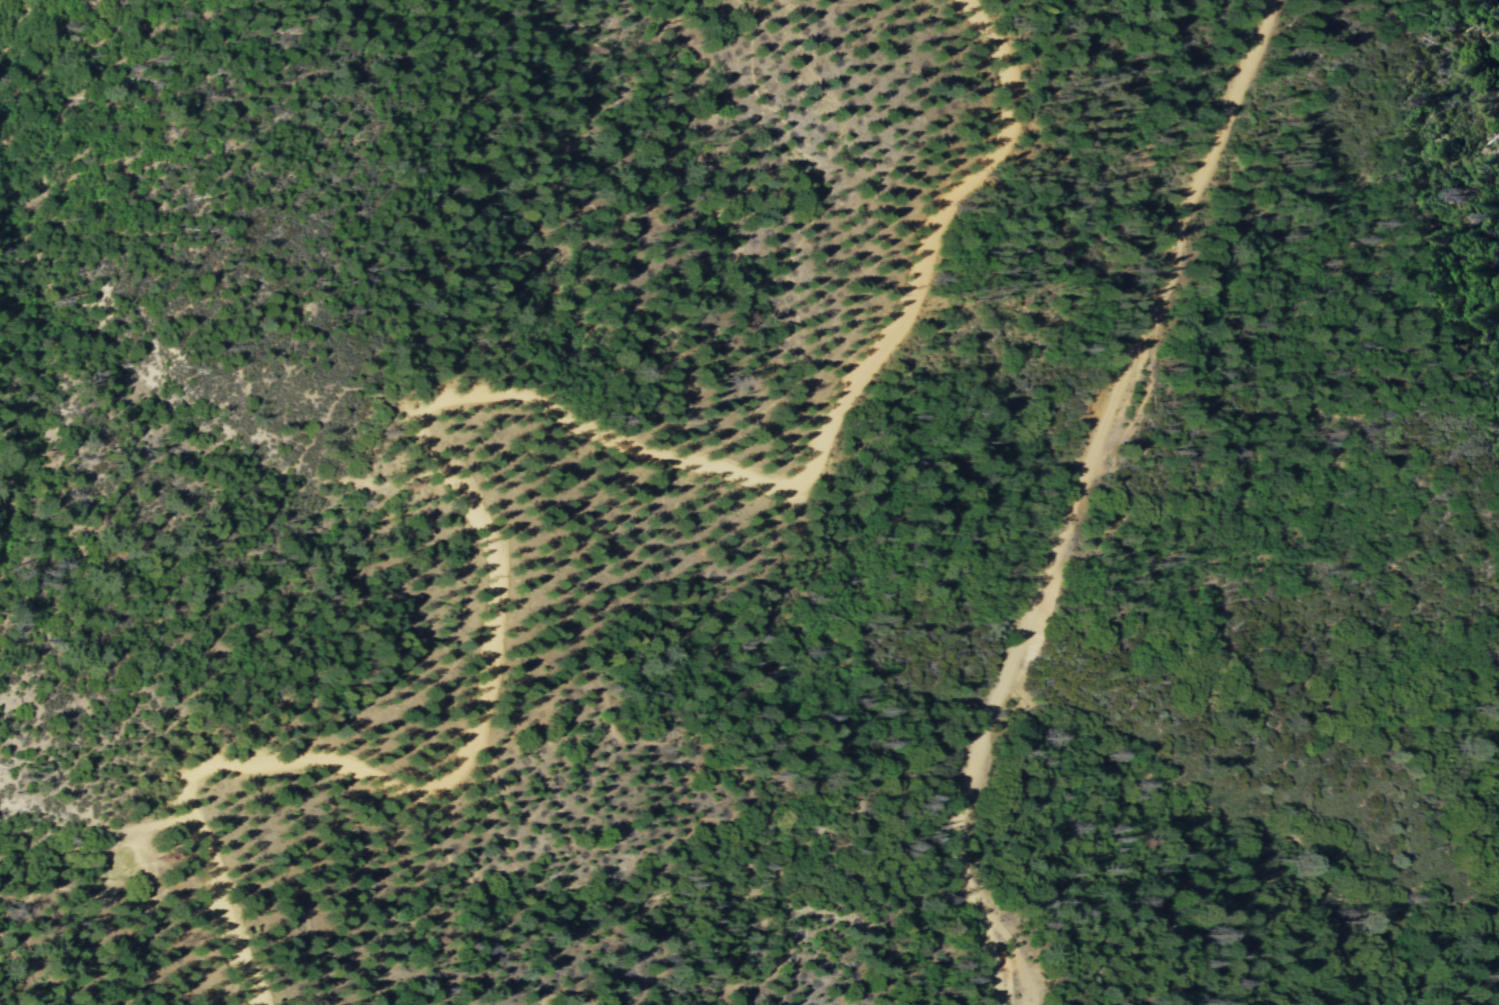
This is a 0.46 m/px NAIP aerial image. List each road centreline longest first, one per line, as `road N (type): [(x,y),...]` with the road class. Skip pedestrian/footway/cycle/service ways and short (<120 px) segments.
road 1 (track): [(262,1004),(217,901),(187,790),(193,776),(225,768),(312,762),(408,790),(455,769),(477,729),(497,607),(488,540),(425,442),(433,414),(447,403),(531,397),(578,427),(724,475),(775,482),(806,469),(859,382),(959,261),(996,199),(1006,160),(1005,83),(996,48),(963,0)]
road 2 (track): [(1012,1004),(1003,950),(965,868),(971,777),(1083,491),(1106,400),(1185,232),(1264,0)]

